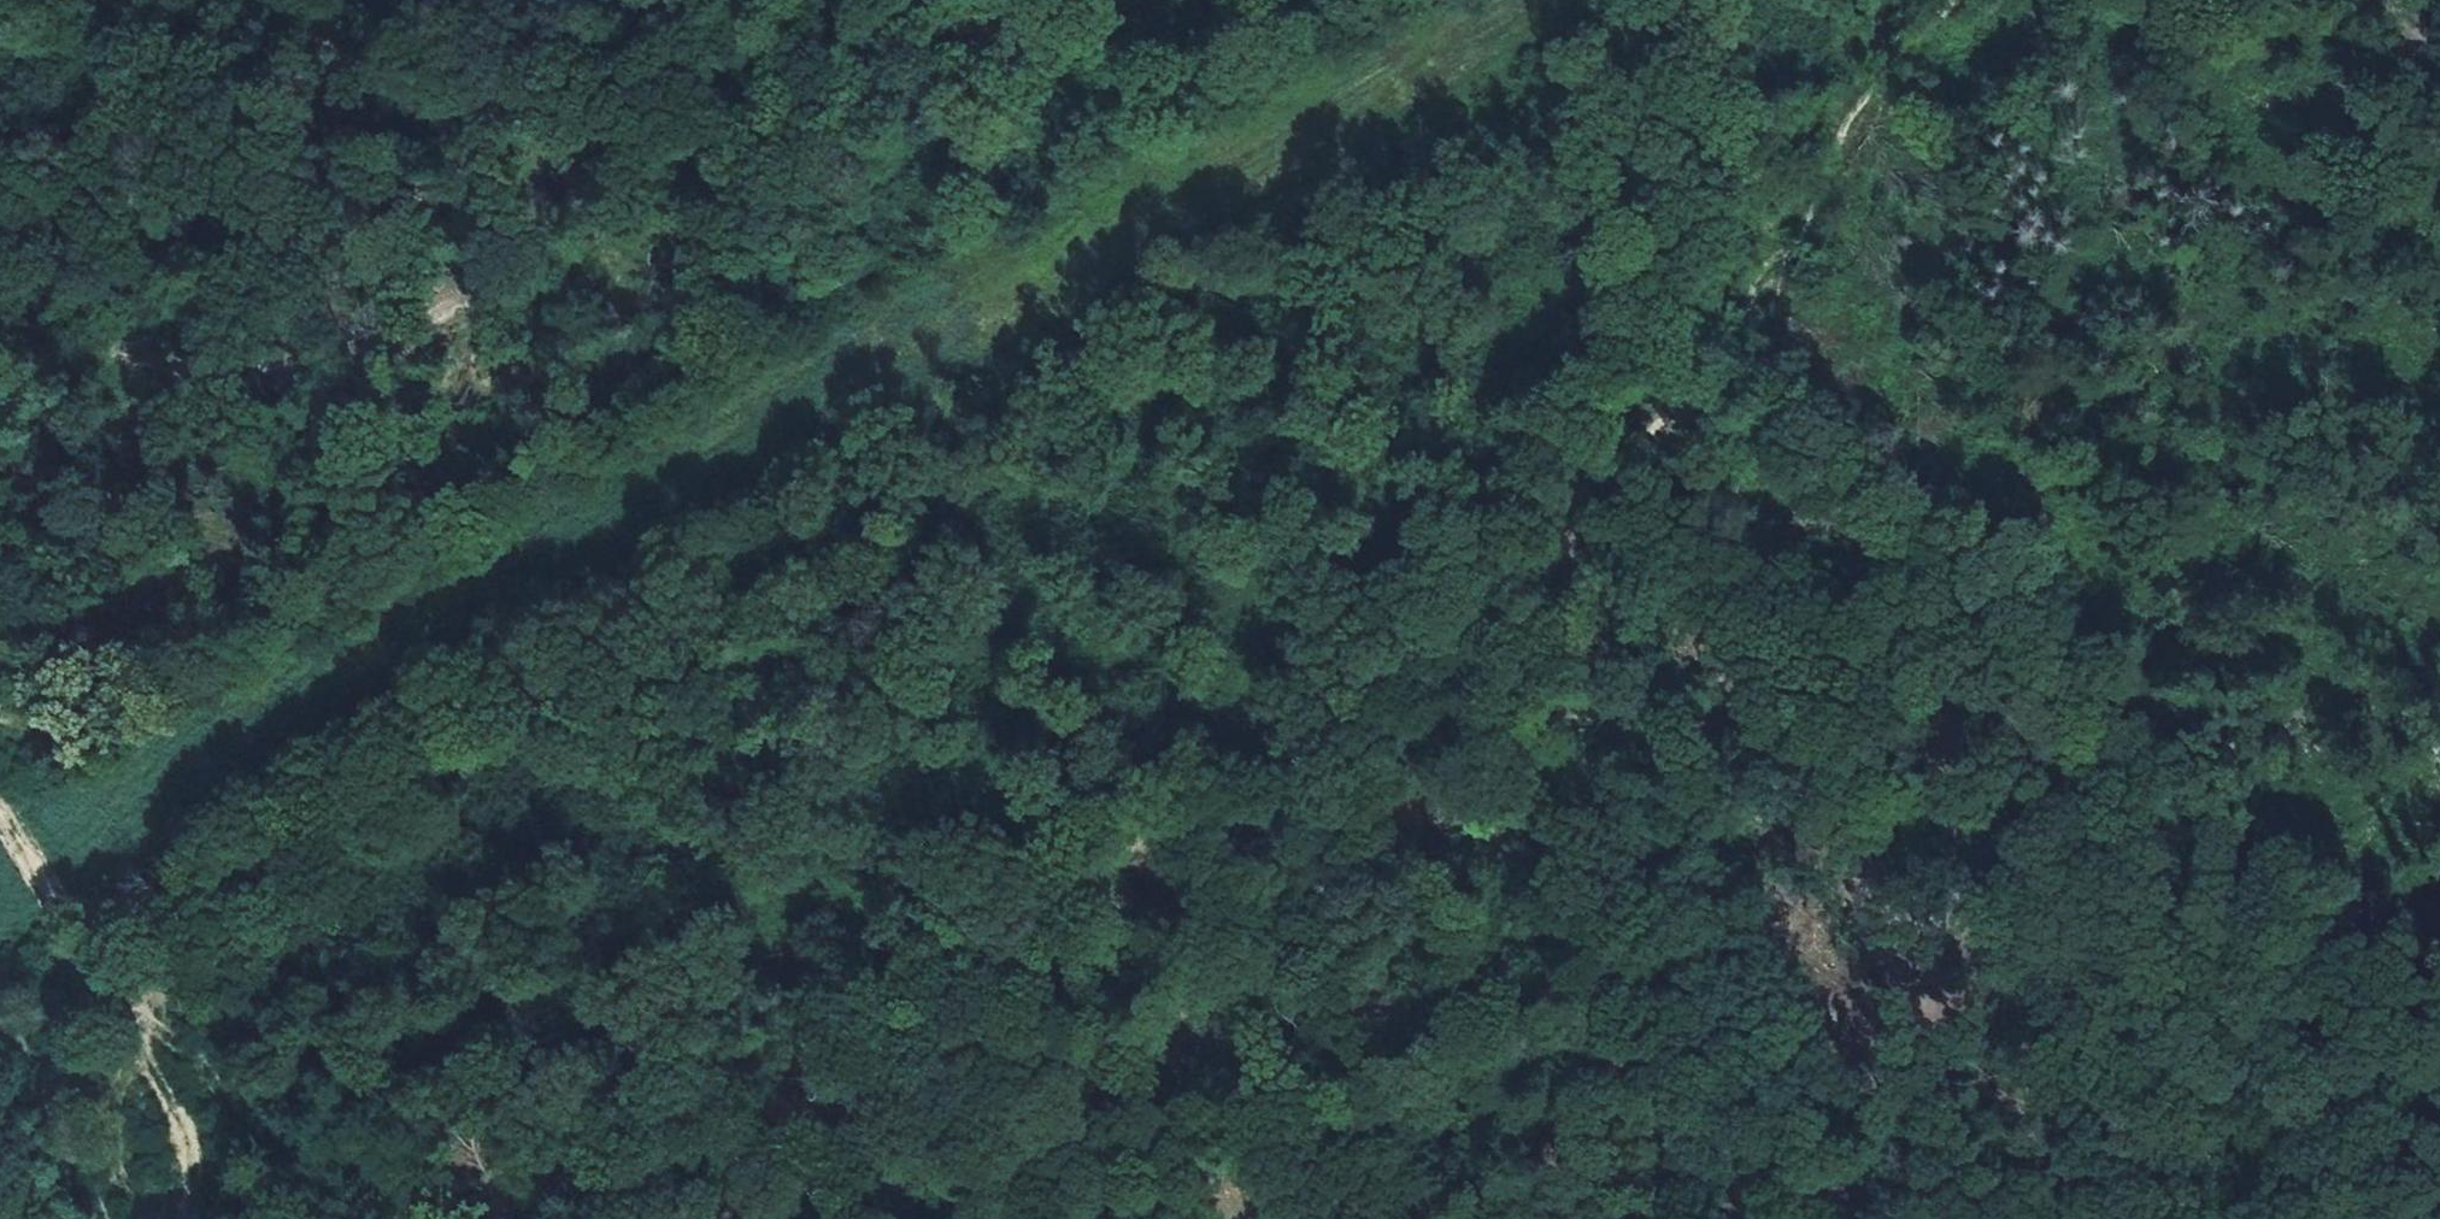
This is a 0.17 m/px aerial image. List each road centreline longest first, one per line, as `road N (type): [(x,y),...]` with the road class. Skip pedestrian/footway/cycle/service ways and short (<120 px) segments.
road 1 (track): [(469,1218),(675,1164),(1366,782),(1728,359),(1929,0)]
road 2 (track): [(0,1032),(85,1218)]

